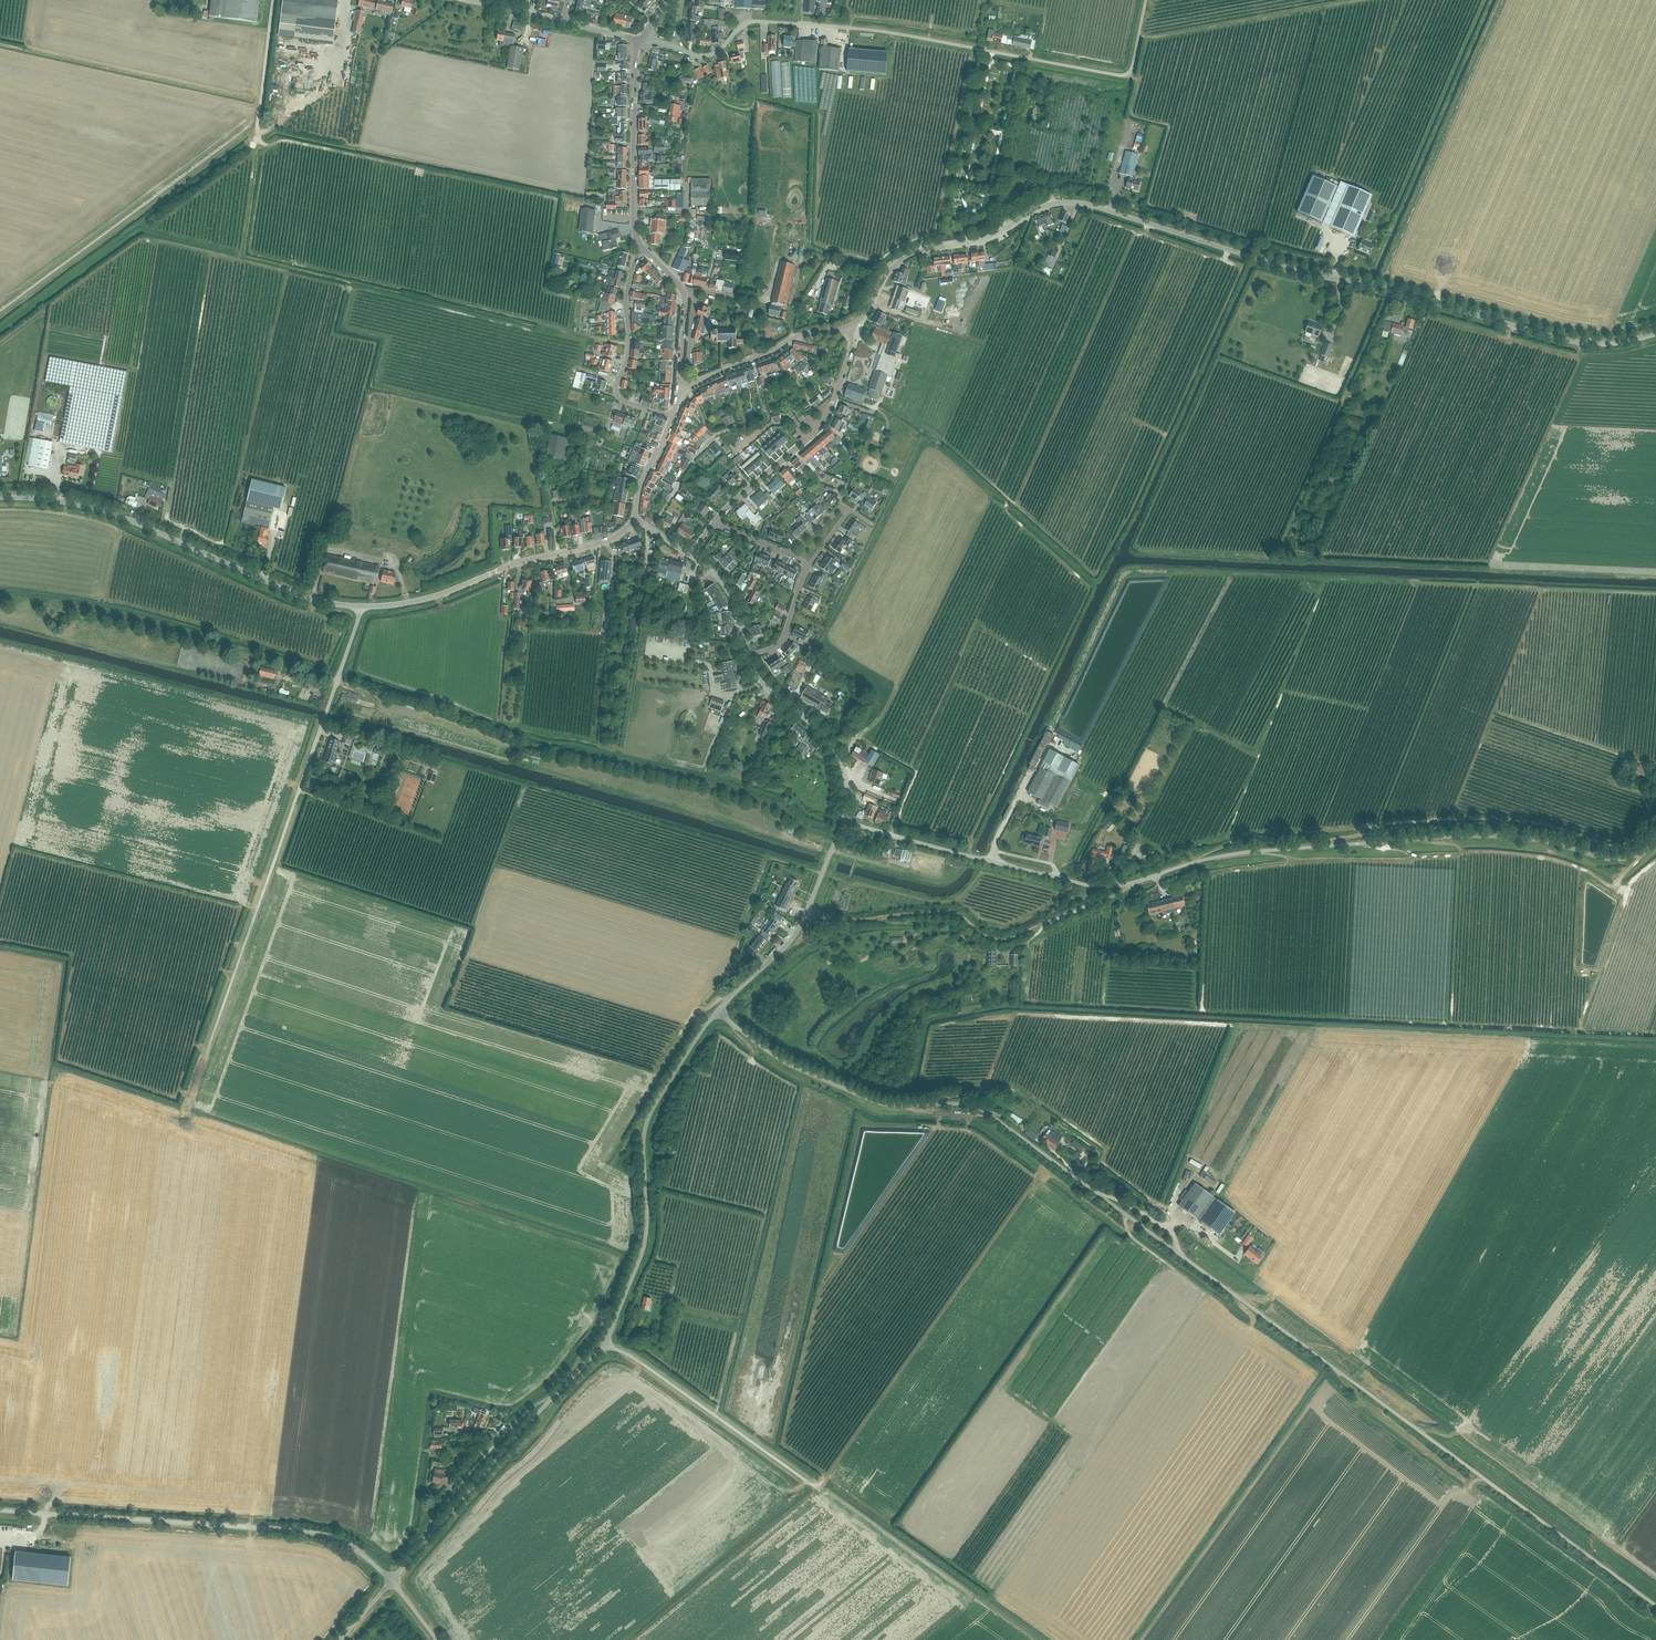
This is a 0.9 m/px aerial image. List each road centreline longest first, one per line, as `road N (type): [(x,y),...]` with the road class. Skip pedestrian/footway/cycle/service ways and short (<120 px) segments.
road 1 (tertiary): [(850,329),(870,311),(888,274),(921,249),(973,243),(1074,202),(1284,267),(1578,342),(1655,334)]
road 2 (unclassified): [(1655,1609),(1177,1251)]
road 3 (unclassified): [(1130,884),(1246,852),(1504,837),(1615,859),(1655,839)]
road 4 (unclassified): [(191,1107),(361,609)]
road 5 (residential): [(1131,69),(1125,75),(893,32),(758,21),(743,24),(716,52),(676,49)]
road 6 (unclassified): [(1101,1196),(991,1114),(866,1098),(781,1060),(718,1011)]
road 7 (unclassified): [(392,1582),(347,1546),(313,1534),(0,1510)]
road 8 (tertiary): [(361,609),(313,600),(95,509),(0,498)]
road 9 (unclassified): [(607,1344),(646,1236),(650,1114),(718,1011)]
road 10 (unclassified): [(1130,884),(1082,884),(843,821)]
road 11 (tertiary): [(361,609),(420,601),(540,557),(601,545),(636,519)]
road 12 (unclassified): [(607,1344),(816,1489)]
road 13 (residential): [(715,522),(825,420),(853,342),(850,329)]
road 14 (unclassified): [(718,1011),(802,925),(843,821)]
road 15 (tertiary): [(643,251),(634,168),(643,40)]
road 16 (residential): [(672,417),(617,395),(628,364),(628,285),(643,251)]
road 17 (residential): [(425,1541),(441,1508),(499,1439),(552,1397)]
road 18 (unclassified): [(425,1541),(552,1397)]
road 19 (tertiary): [(682,387),(803,334),(850,329)]
road 20 (track): [(273,0),(257,133),(265,144)]
road 21 (residential): [(748,656),(840,759)]
road 22 (residential): [(840,759),(881,697),(867,651)]
road 23 (residential): [(913,554),(936,506),(878,469)]

